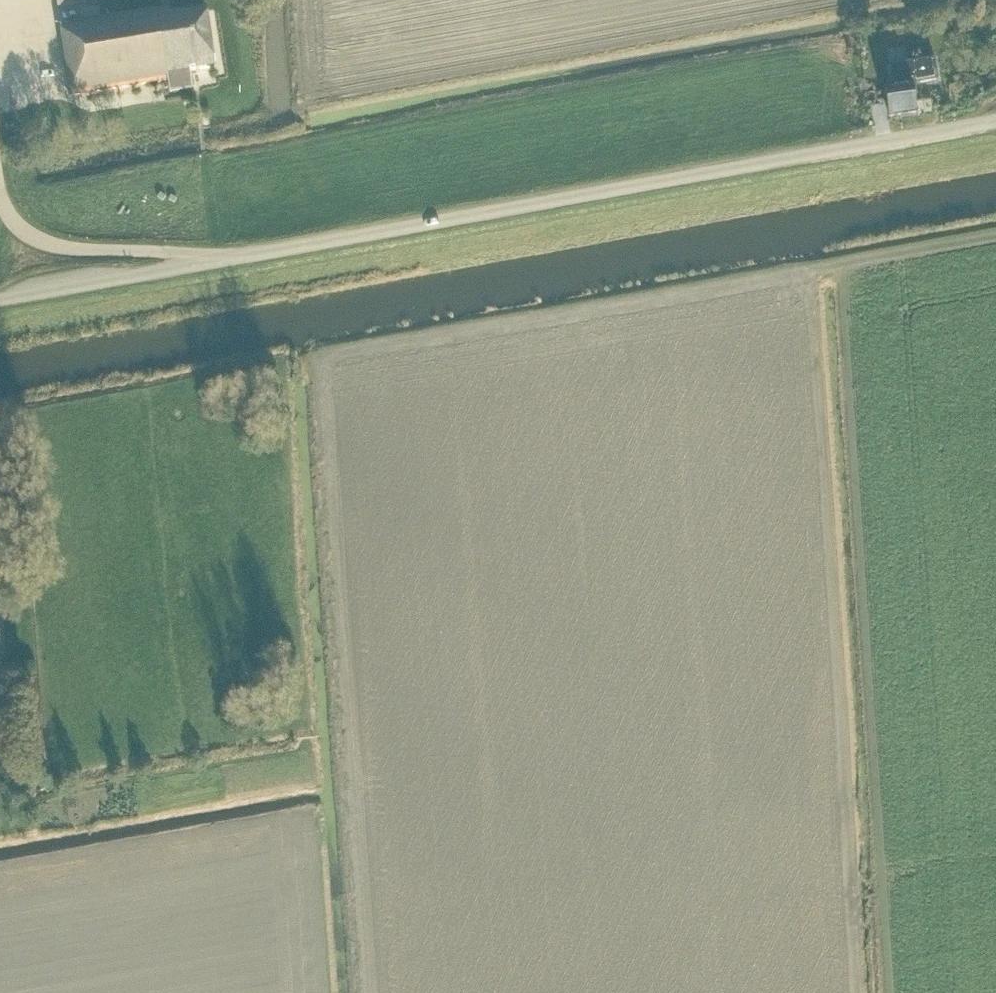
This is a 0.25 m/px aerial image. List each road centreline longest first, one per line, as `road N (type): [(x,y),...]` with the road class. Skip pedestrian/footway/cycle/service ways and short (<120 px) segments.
road 1 (unclassified): [(995,123),(0,301)]

